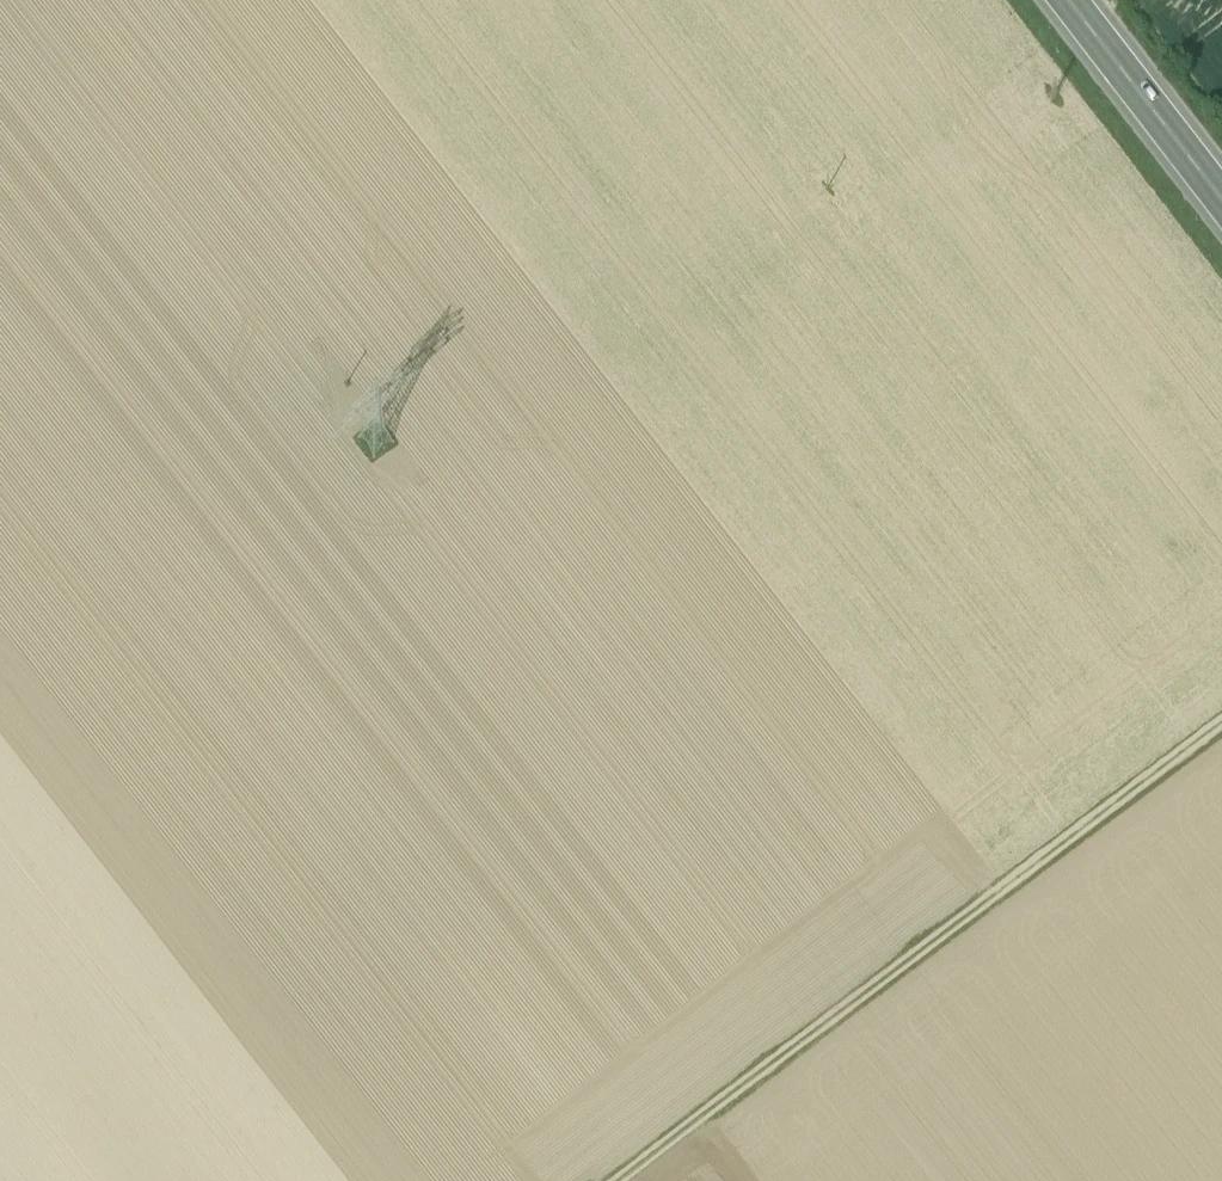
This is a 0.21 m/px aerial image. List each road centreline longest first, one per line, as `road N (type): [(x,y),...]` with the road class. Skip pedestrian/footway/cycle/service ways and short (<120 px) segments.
road 1 (track): [(1221,724),(618,1180)]
road 2 (secondary): [(1221,197),(1072,0)]

